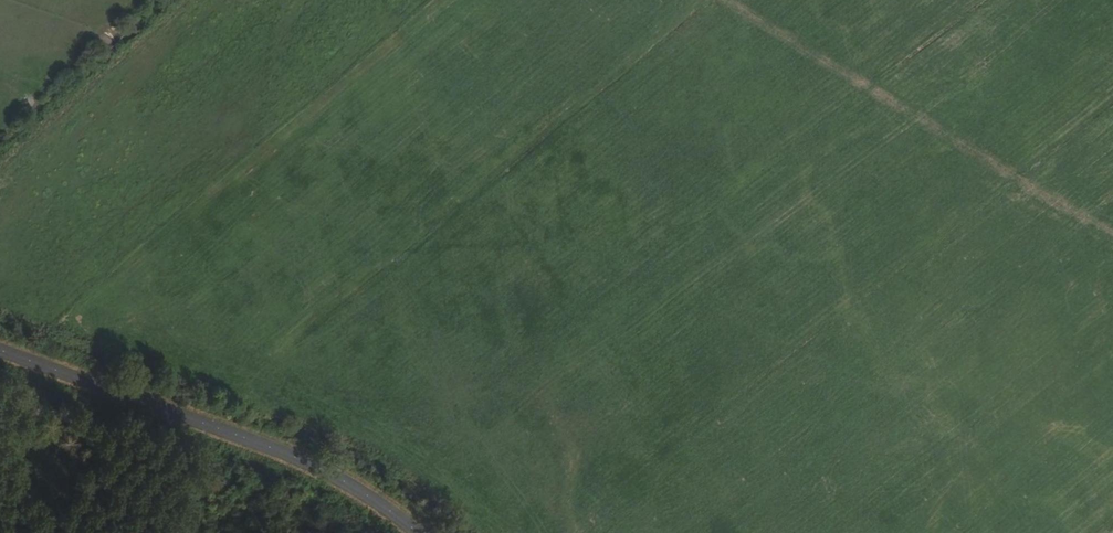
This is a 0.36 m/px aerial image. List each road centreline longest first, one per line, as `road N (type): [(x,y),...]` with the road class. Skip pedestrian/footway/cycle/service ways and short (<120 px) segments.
road 1 (tertiary): [(0,349),(306,459),(418,532)]

